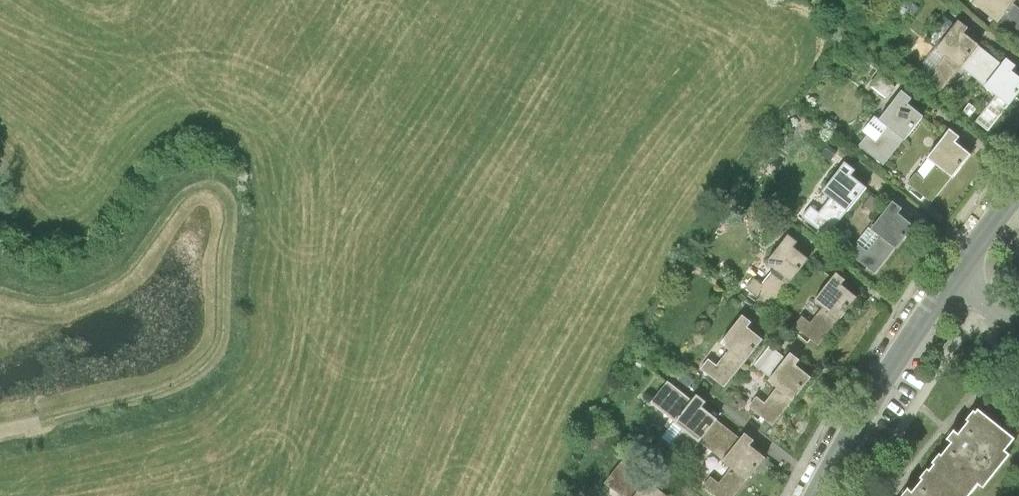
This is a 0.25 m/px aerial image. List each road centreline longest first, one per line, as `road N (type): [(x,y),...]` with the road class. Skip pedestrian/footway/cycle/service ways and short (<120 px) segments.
road 1 (unclassified): [(820,495),(860,416),(950,280)]

